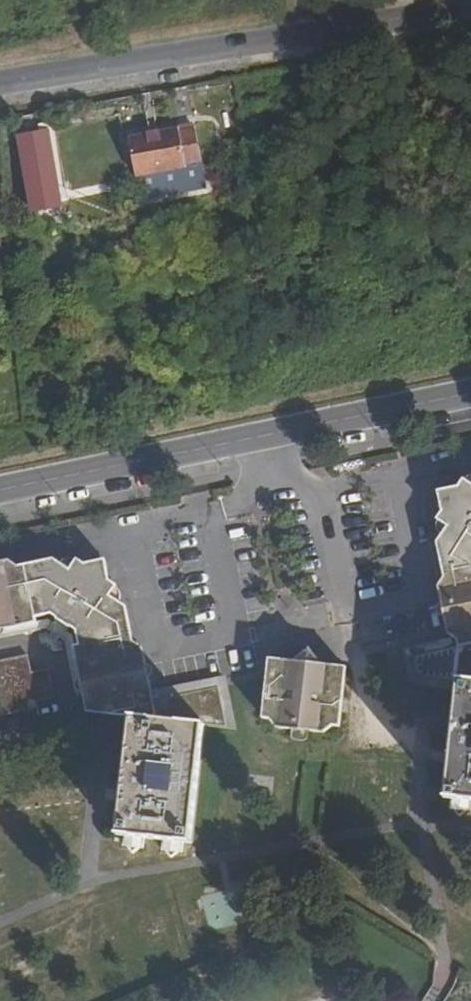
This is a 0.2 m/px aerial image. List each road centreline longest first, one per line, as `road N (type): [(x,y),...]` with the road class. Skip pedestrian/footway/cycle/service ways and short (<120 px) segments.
road 1 (residential): [(0,490),(470,392)]
road 2 (residential): [(0,84),(470,2)]

